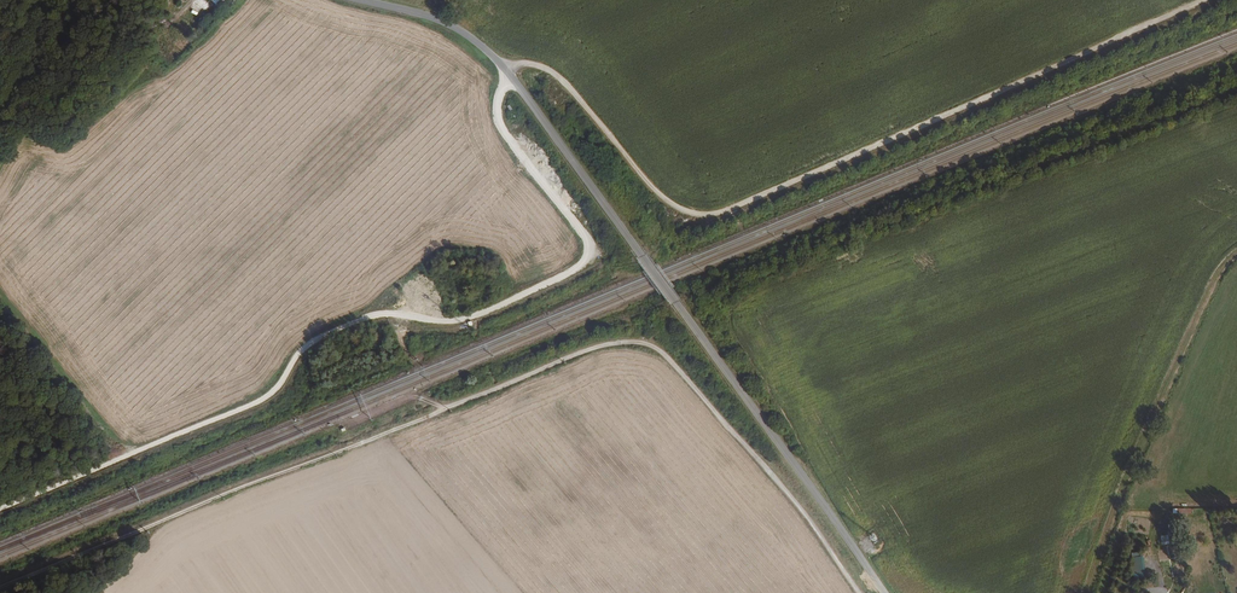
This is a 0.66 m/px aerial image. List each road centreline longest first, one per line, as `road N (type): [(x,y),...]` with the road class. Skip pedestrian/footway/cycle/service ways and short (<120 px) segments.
road 1 (track): [(0,587),(596,346),(625,342),(669,358),(815,522),(860,592)]
road 2 (track): [(0,510),(254,403),(277,385),(297,354),(350,323),(397,313),(463,320),(579,266),(588,249),(584,233),(497,118),(513,78)]
road 3 (track): [(501,64),(530,63),(555,73),(658,194),(706,217),(1205,0)]
road 4 (unclassified): [(885,592),(501,64),(471,36),(431,17),(366,0)]

